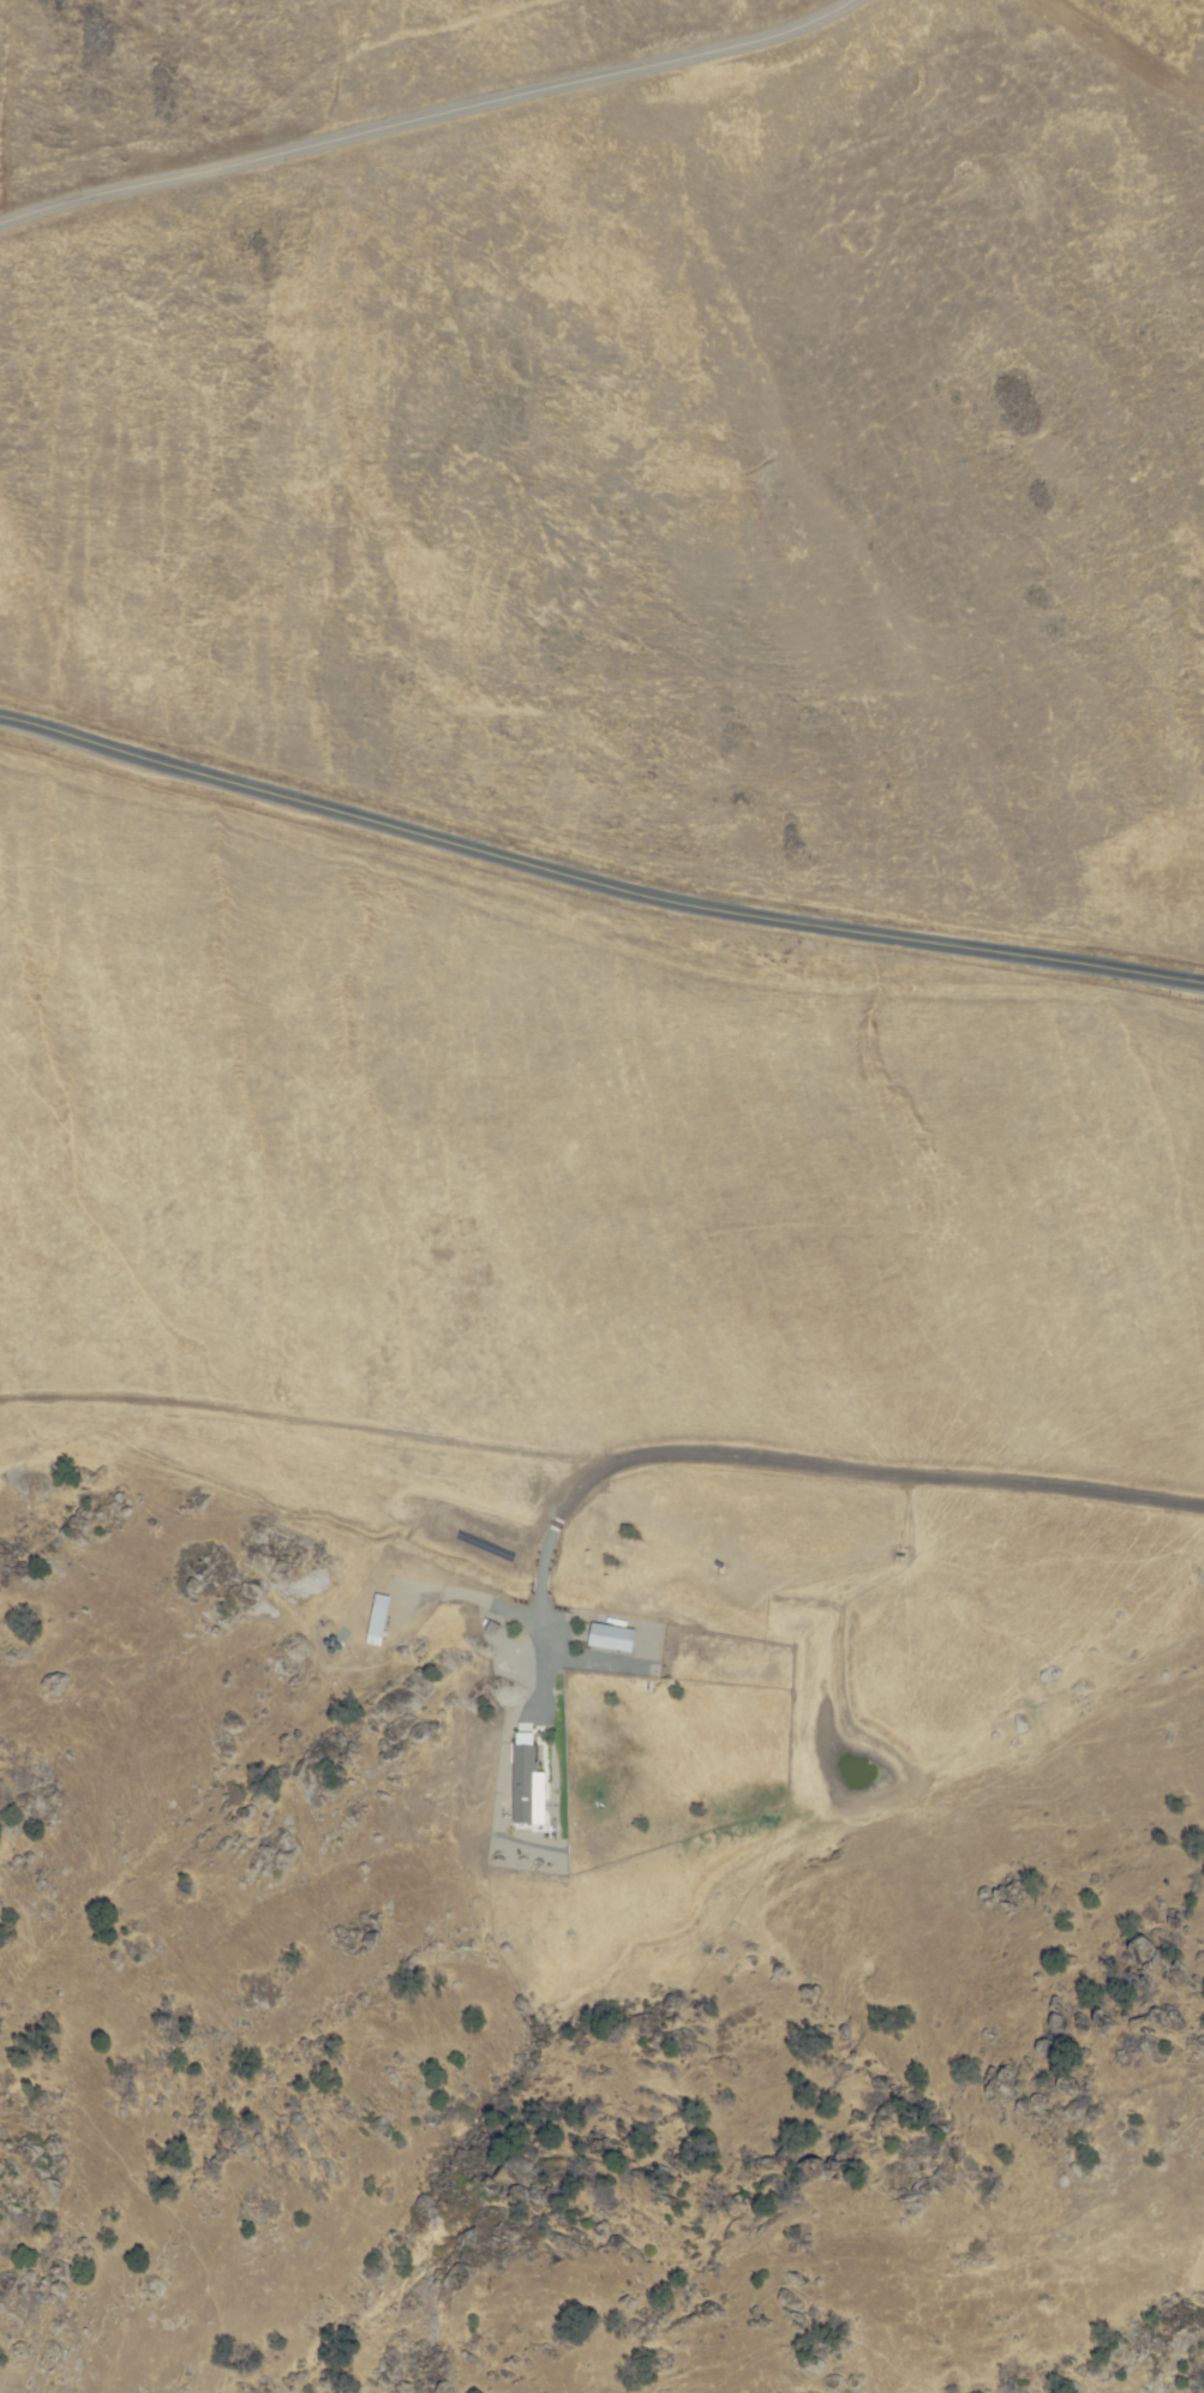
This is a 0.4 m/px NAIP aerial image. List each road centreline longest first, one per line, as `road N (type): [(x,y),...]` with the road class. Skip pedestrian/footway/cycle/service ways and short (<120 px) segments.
road 1 (residential): [(0,719),(628,890),(1203,983)]
road 2 (track): [(0,224),(768,40),(853,0)]

